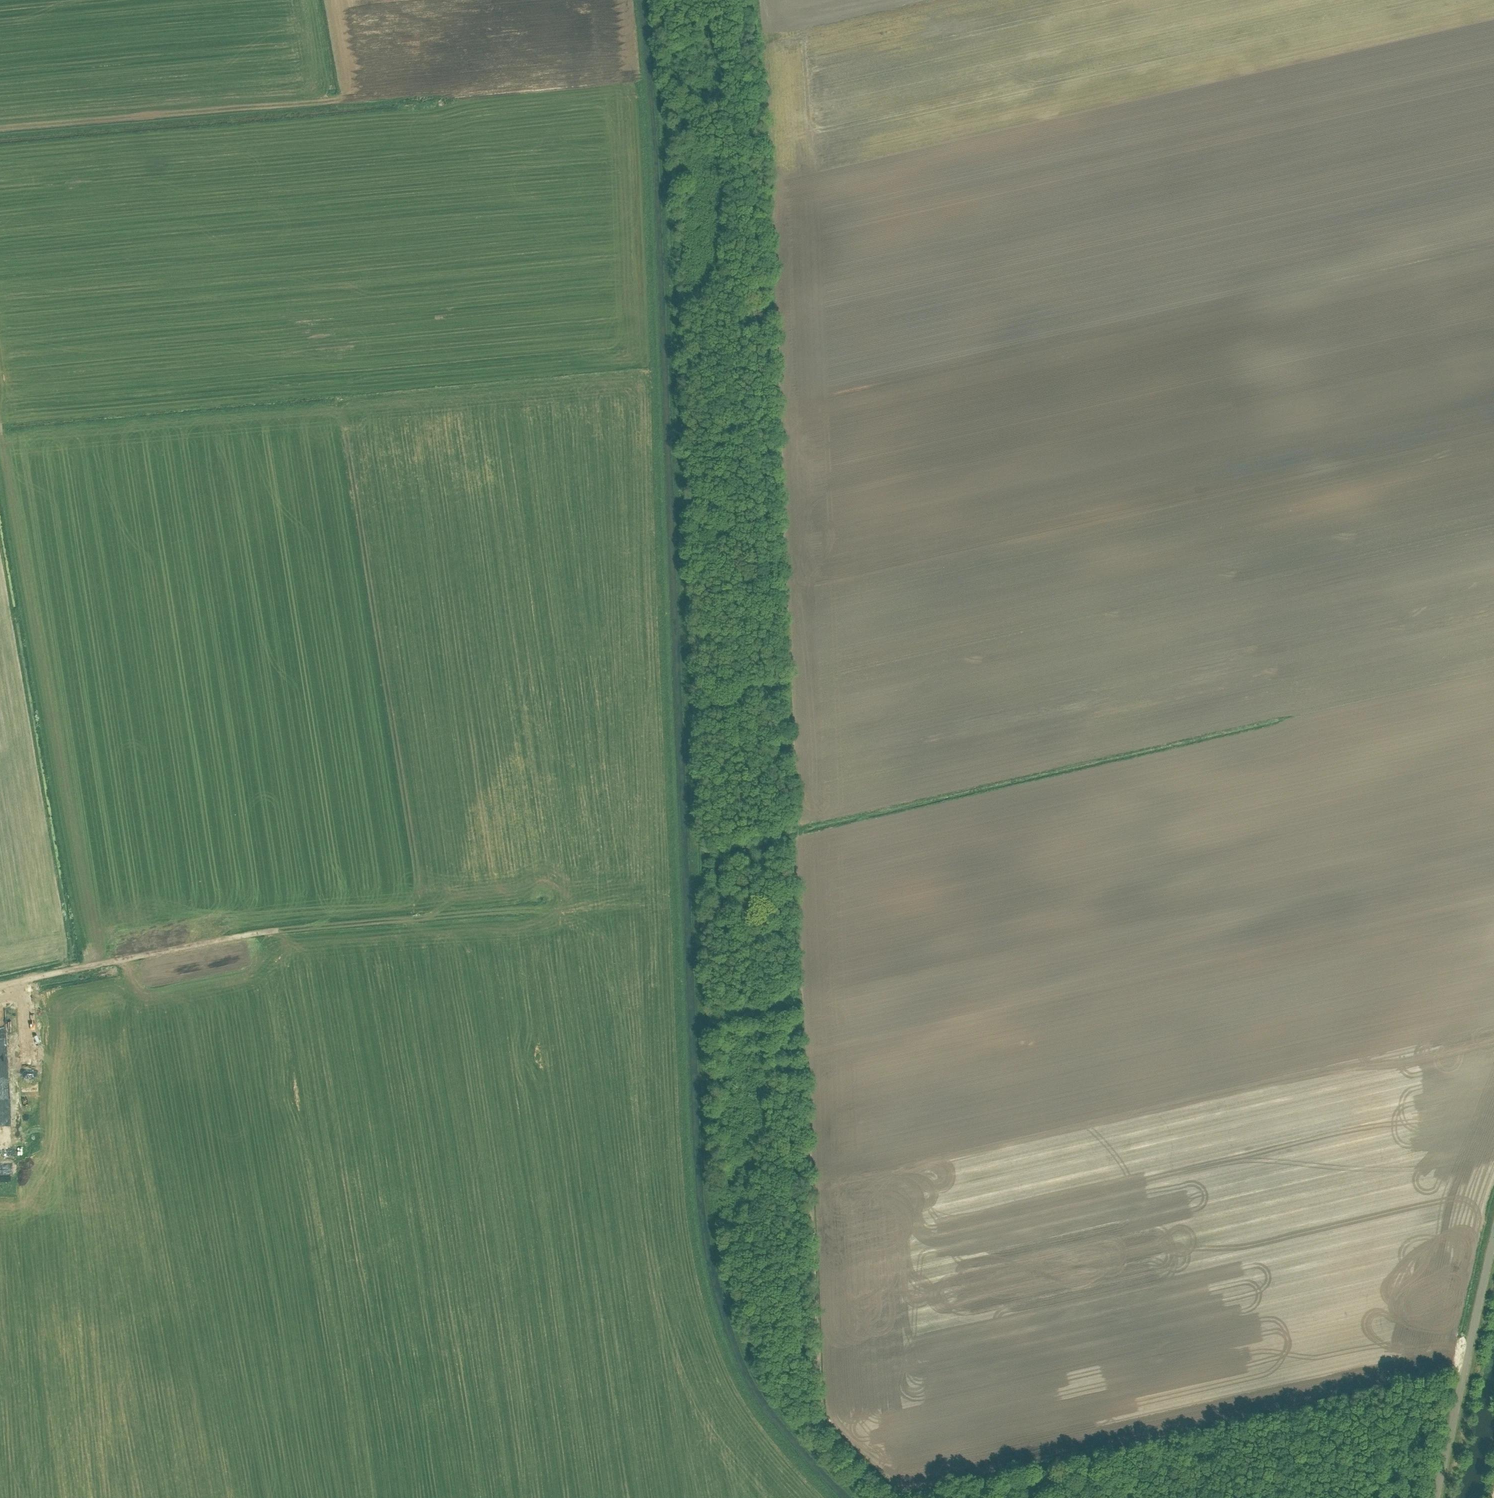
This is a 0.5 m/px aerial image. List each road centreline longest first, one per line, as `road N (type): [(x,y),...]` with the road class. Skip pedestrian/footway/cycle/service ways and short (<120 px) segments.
road 1 (unclassified): [(1435,1497),(1493,1236)]

